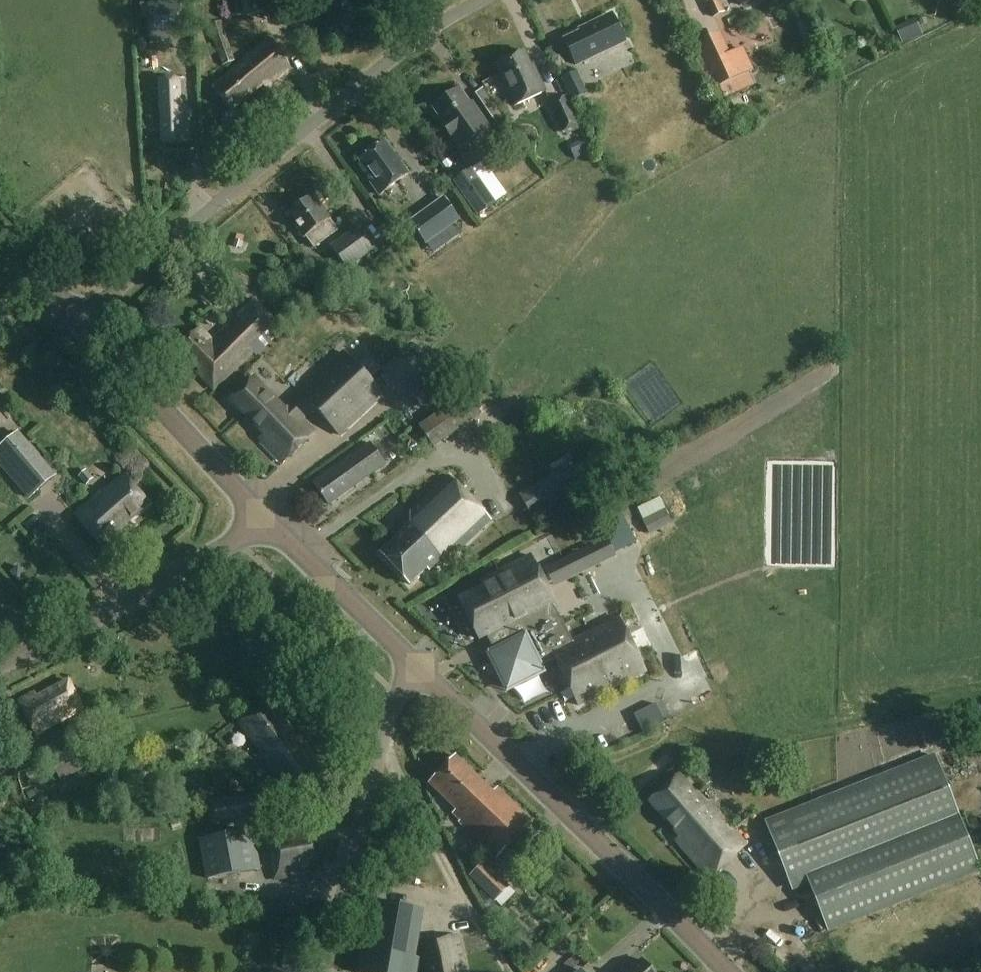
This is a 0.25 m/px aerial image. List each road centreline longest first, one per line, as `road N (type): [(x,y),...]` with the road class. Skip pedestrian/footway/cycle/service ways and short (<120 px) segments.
road 1 (unclassified): [(84,320),(426,30),(483,0)]
road 2 (tertiary): [(726,971),(408,661)]
road 3 (unclassified): [(322,971),(408,661)]
road 4 (tertiary): [(0,663),(221,553),(263,516)]
road 5 (tertiary): [(263,516),(84,320)]
road 6 (track): [(509,971),(458,889),(385,738)]
road 7 (tertiary): [(408,661),(263,516)]

